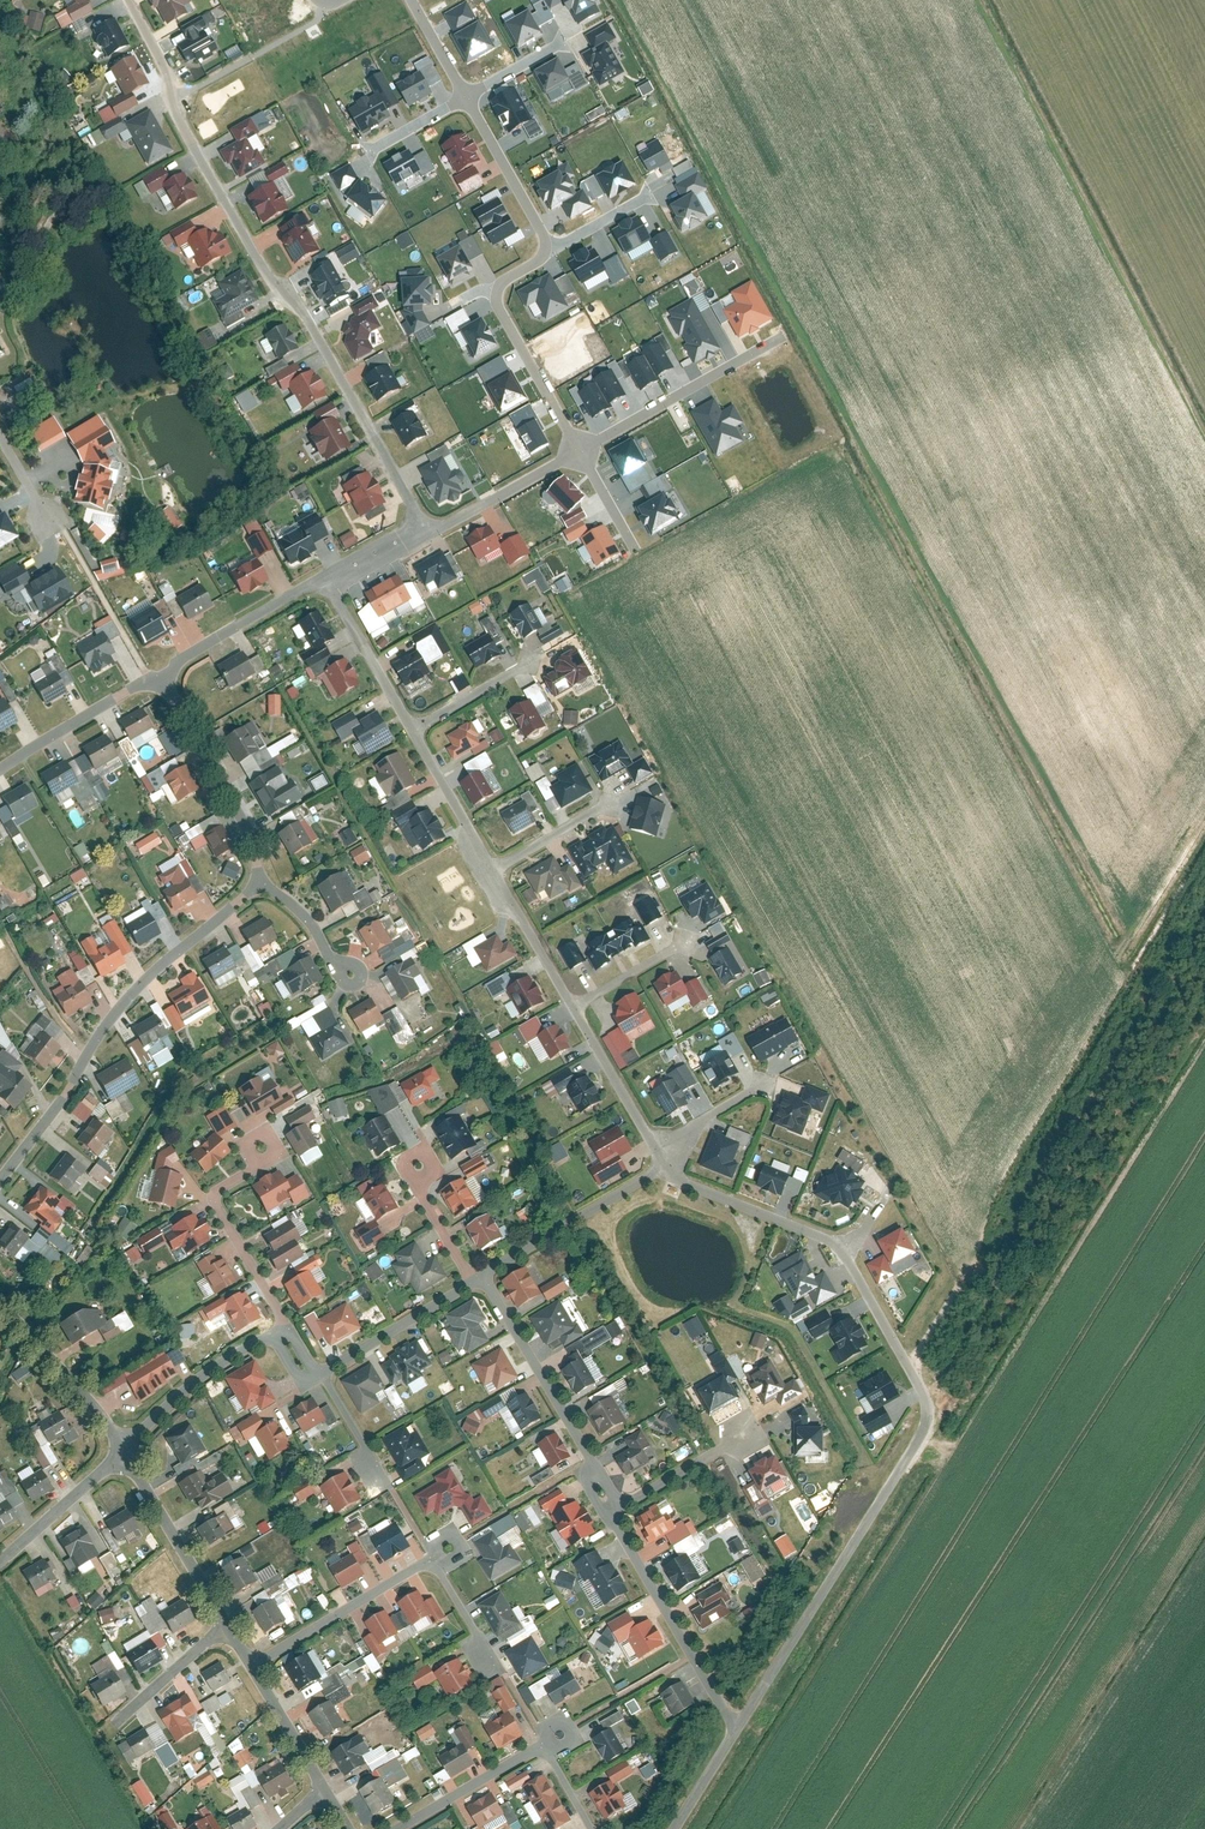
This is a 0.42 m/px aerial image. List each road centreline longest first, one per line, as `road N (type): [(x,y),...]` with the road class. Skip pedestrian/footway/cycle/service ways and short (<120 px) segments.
road 1 (residential): [(128,0),(172,79),(173,107),(269,276),(296,298),(428,532)]
road 2 (residential): [(0,1162),(117,993),(258,874)]
road 3 (residential): [(737,1729),(936,1418)]
road 4 (residential): [(482,1277),(621,1508)]
road 5 (residential): [(621,1508),(619,1530),(737,1729)]
road 6 (residential): [(779,336),(581,449)]
road 7 (residential): [(278,1318),(210,1200),(210,1183),(269,1148)]
road 8 (residential): [(258,874),(223,782),(158,681)]
road 9 (residential): [(668,1165),(482,1277)]
road 10 (residential): [(429,1551),(249,1655)]
road 11 (residential): [(158,681),(307,586),(334,581)]
road 12 (residential): [(122,1454),(227,1620)]
road 13 (residential): [(839,1250),(936,1418)]
road 14 (residential): [(482,1277),(312,1368)]
road 15 (residential): [(668,1165),(685,1182),(839,1250)]
road 16 (residential): [(261,1328),(169,1388),(122,1454)]
road 17 (residential): [(0,1308),(85,1400),(122,1454)]
road 18 (residential): [(540,1737),(380,1828)]
road 19 (residential): [(578,1005),(668,1165)]
road 20 (residential): [(0,771),(158,681)]
road 21 (residential): [(496,293),(581,449)]
road 22 (residential): [(465,96),(546,248)]
road 23 (residential): [(334,581),(418,726)]
road 24 (residential): [(0,1564),(122,1454)]
road 25 (residential): [(418,726),(499,867)]
road 26 (residential): [(499,867),(639,790)]
road 27 (residential): [(499,867),(578,1005)]
road 28 (residential): [(111,1717),(227,1620)]
road 29 (residential): [(249,1655),(319,1779)]
road 30 (residential): [(258,874),(312,920),(355,976)]
road 31 (residential): [(744,1438),(621,1508)]
road 32 (residential): [(312,1368),(386,1486)]
road 33 (residential): [(418,726),(537,659)]
road 34 (residential): [(421,1164),(423,1195),(469,1273),(482,1277)]
road 35 (residential): [(668,1165),(701,1124),(768,1080)]
road 36 (residential): [(0,423),(67,533)]
road 37 (residential): [(578,1005),(686,941)]
road 38 (residential): [(429,1551),(488,1658)]

